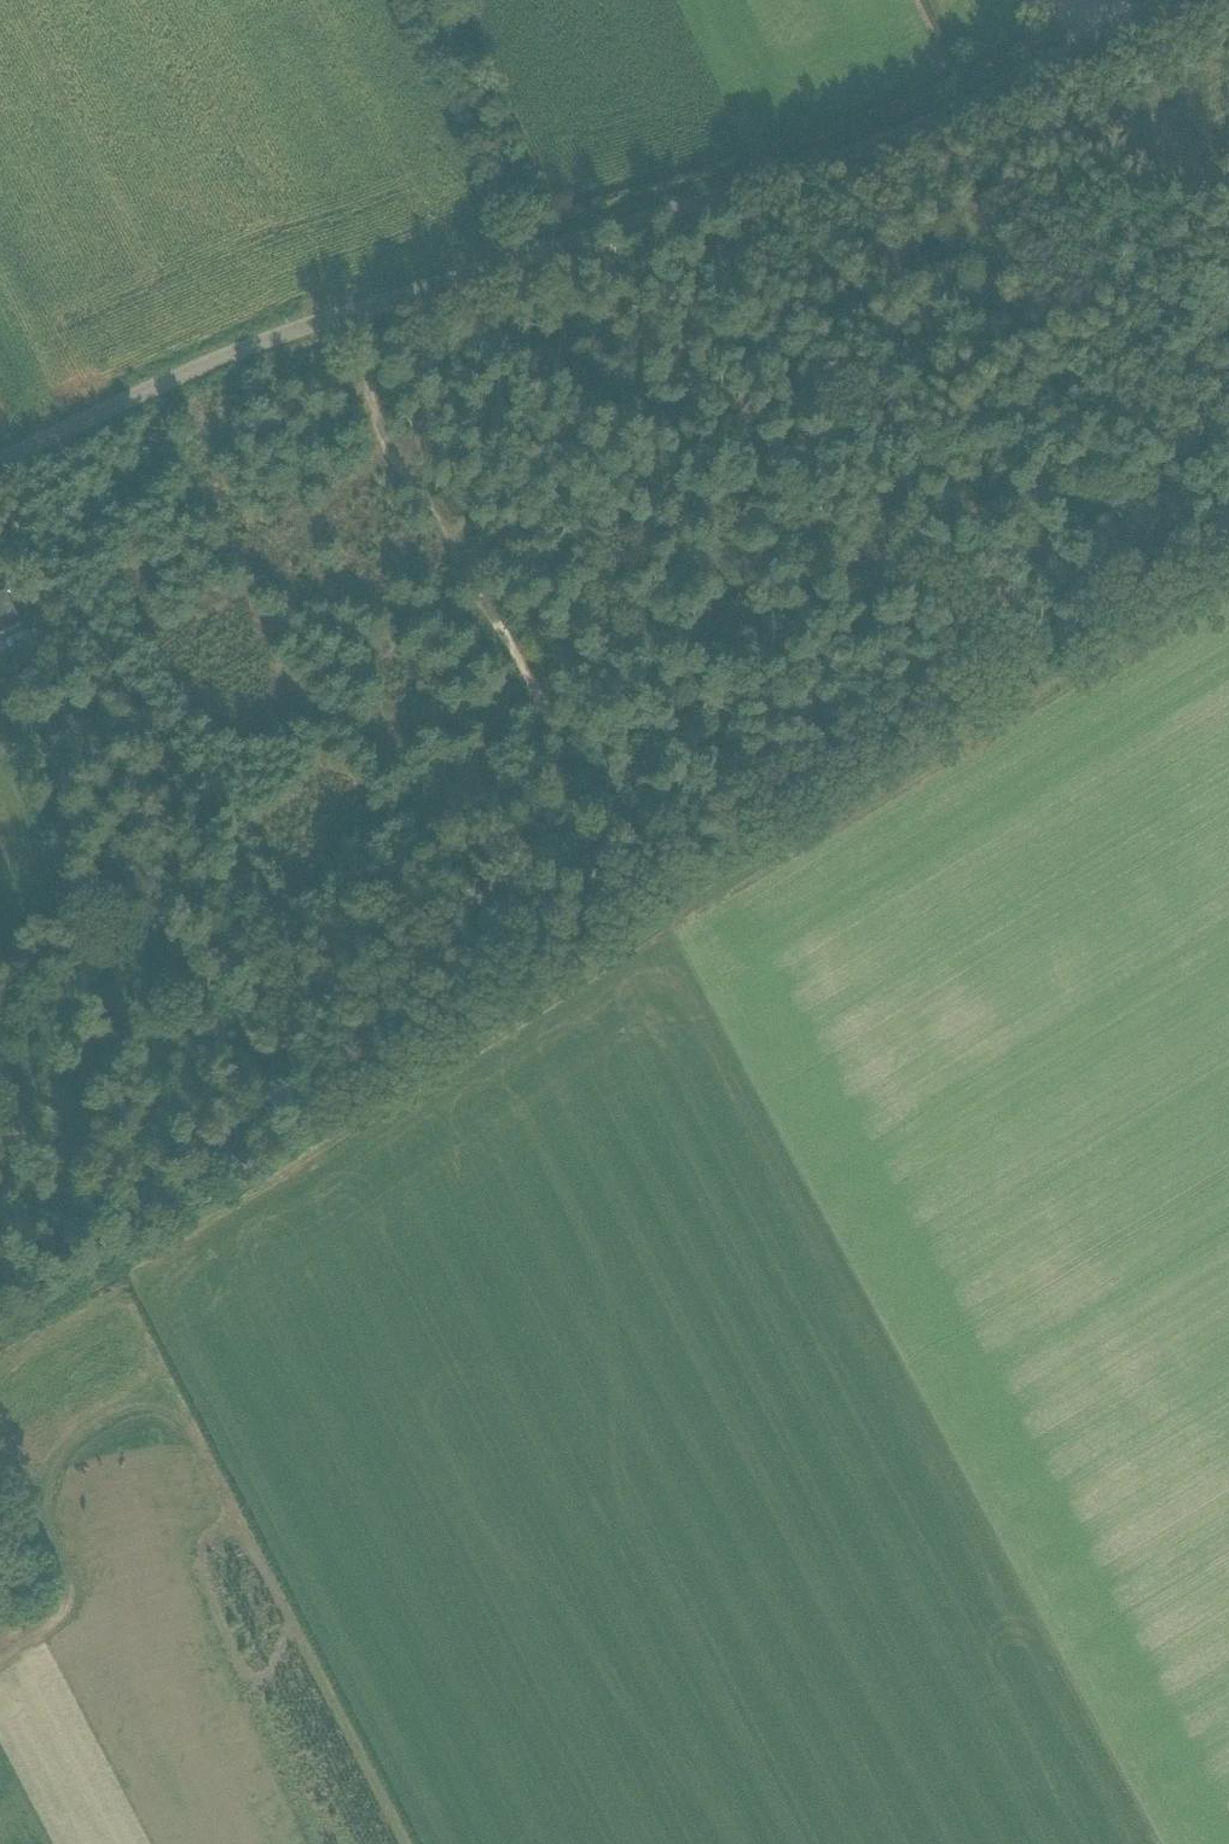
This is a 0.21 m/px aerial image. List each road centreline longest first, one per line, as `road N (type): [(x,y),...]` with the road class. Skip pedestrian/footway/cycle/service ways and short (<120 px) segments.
road 1 (track): [(0,1340),(139,1259),(661,913),(1228,585)]
road 2 (unclassified): [(0,459),(214,357),(313,319),(868,164),(972,121),(1199,0)]

